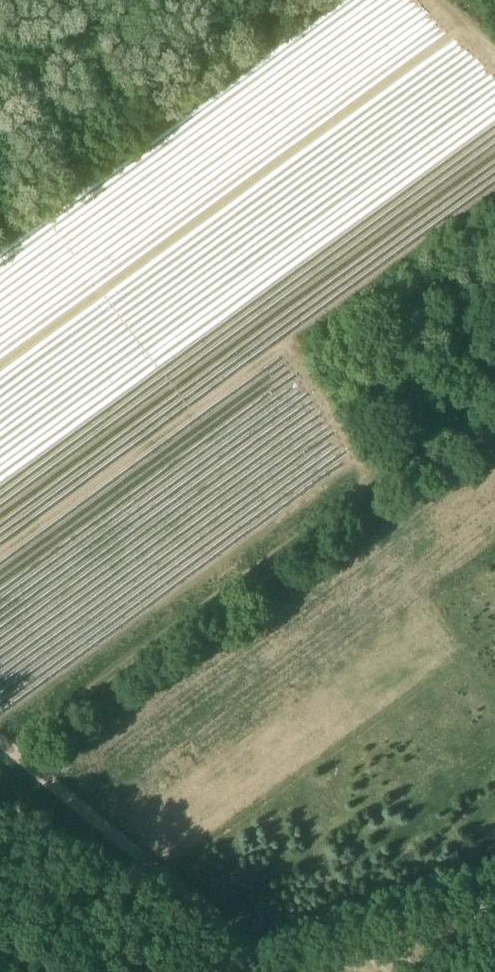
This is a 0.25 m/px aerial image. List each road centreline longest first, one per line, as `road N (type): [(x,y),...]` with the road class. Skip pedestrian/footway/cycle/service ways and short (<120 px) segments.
road 1 (track): [(258,971),(215,913),(0,748)]
road 2 (unclassified): [(260,971),(494,907)]

